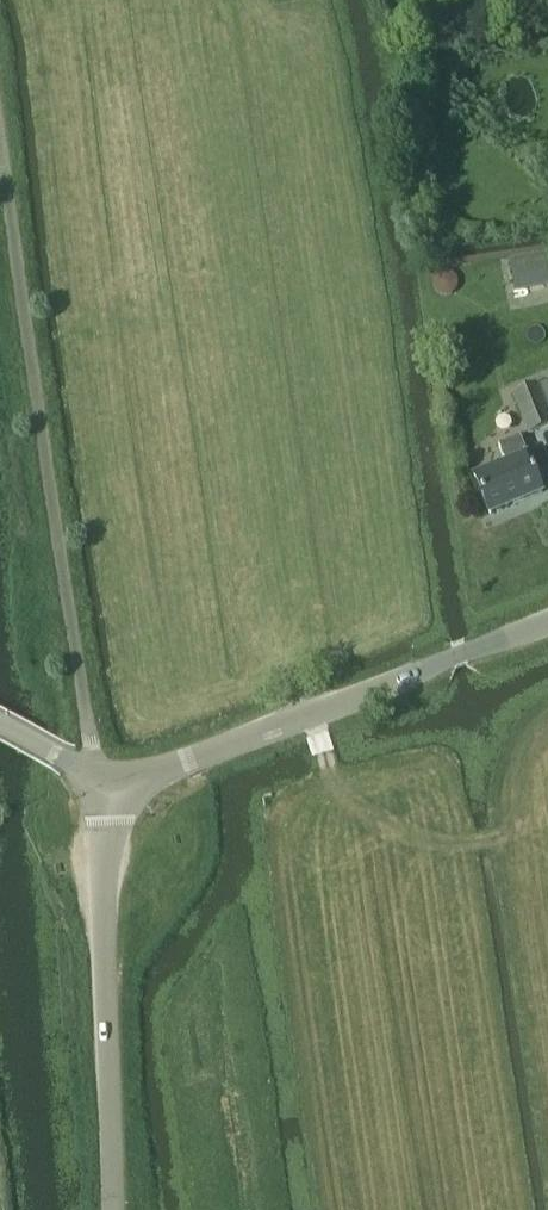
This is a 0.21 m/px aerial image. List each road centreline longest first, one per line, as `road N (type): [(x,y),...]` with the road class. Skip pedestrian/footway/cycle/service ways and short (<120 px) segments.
road 1 (tertiary): [(98,783),(212,752),(547,620)]
road 2 (tertiary): [(111,1209),(98,783)]

